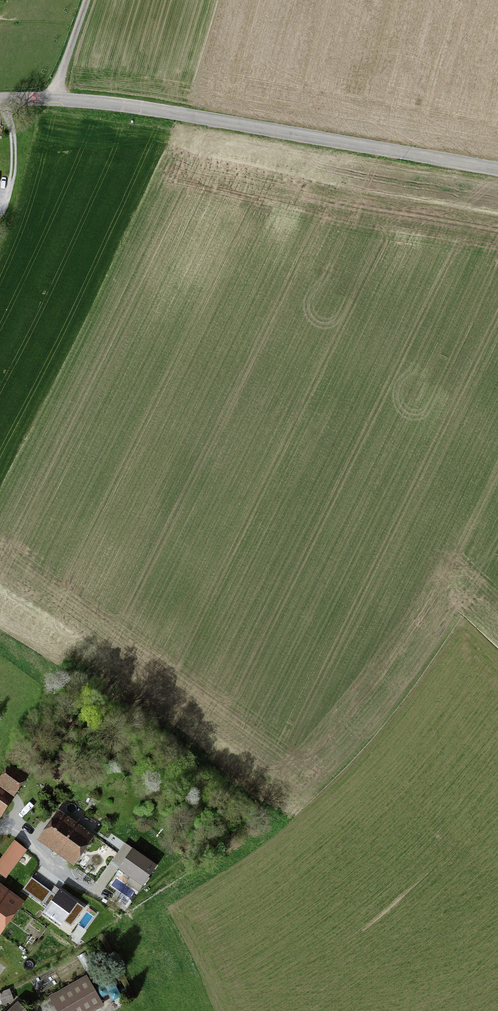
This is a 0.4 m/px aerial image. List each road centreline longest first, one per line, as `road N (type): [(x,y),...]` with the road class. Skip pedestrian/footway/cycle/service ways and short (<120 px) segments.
road 1 (unclassified): [(497,166),(120,103),(0,98)]
road 2 (track): [(0,219),(11,186),(15,98)]

